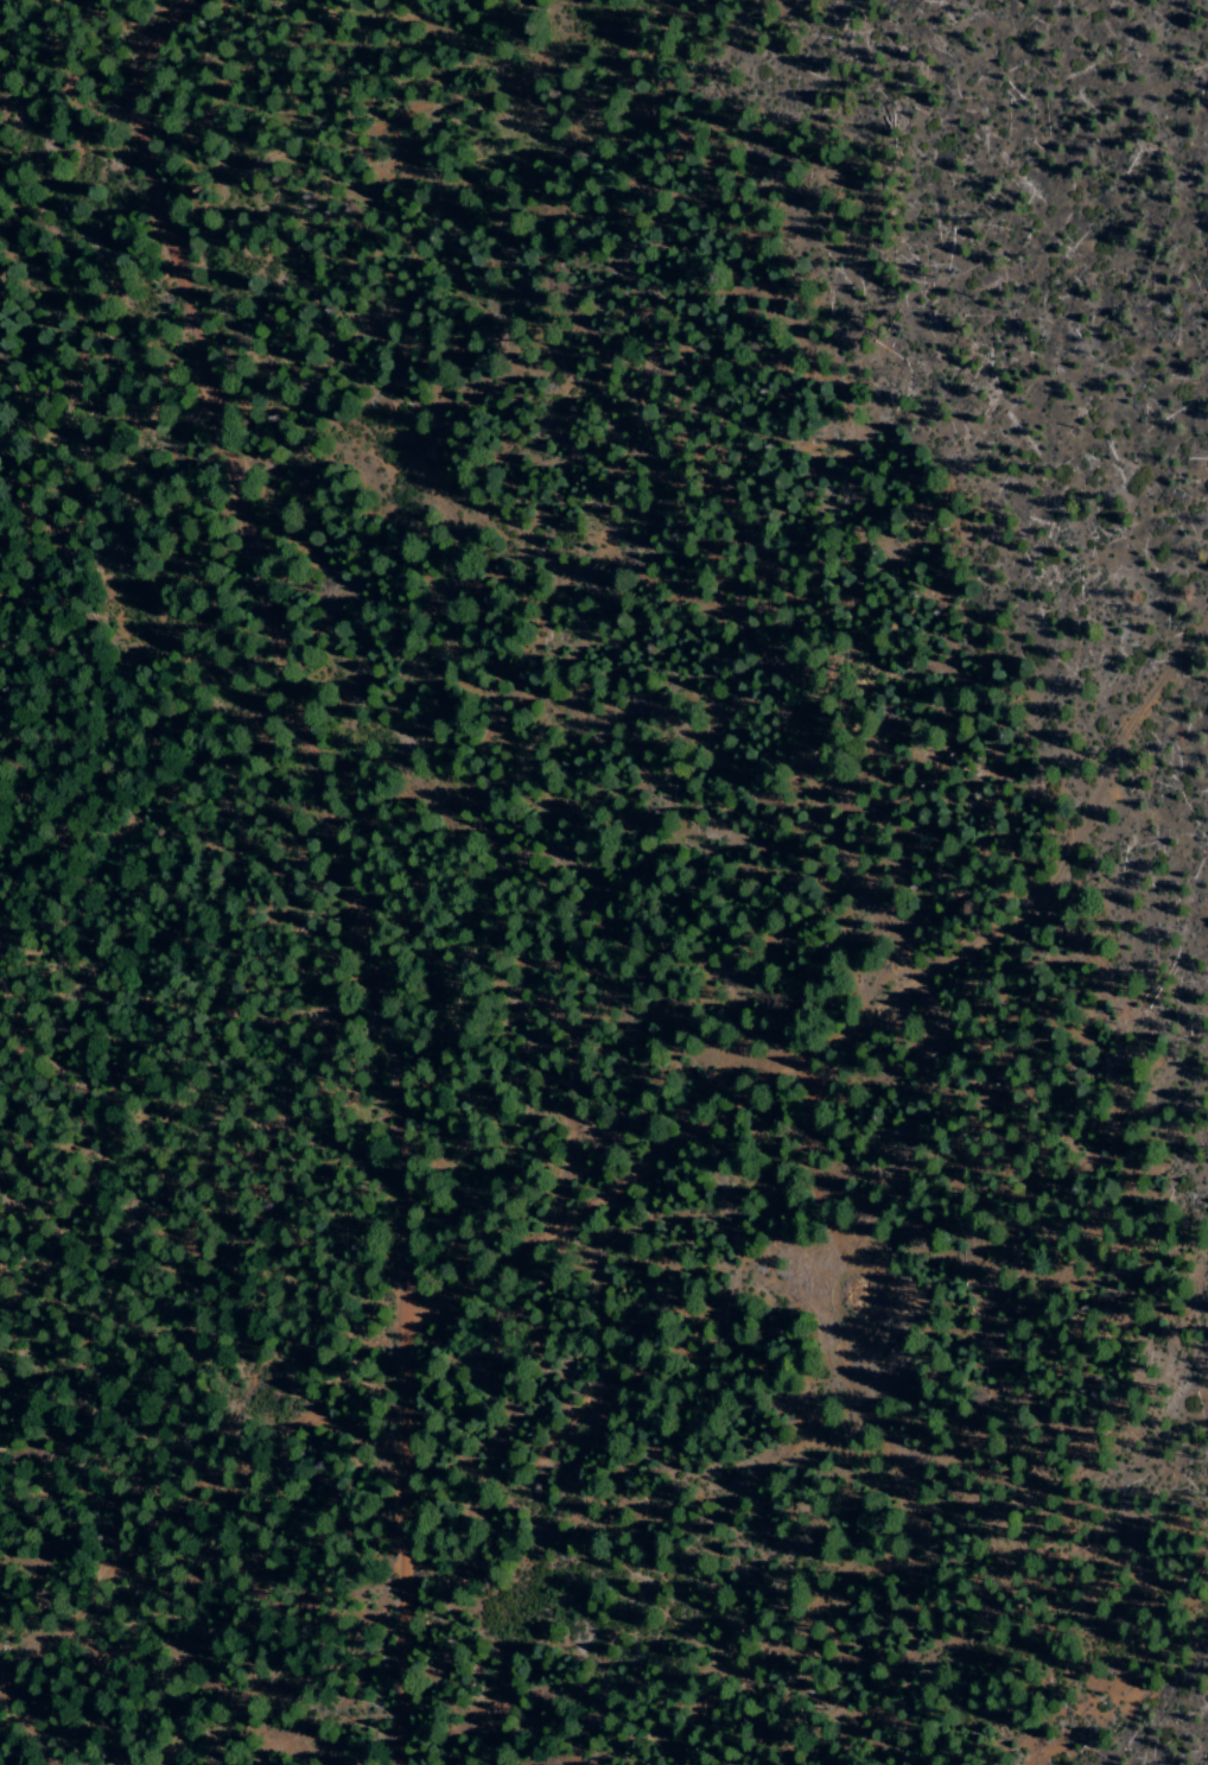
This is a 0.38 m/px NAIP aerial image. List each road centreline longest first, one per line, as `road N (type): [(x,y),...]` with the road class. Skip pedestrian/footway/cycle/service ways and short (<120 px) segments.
road 1 (track): [(394,1310),(394,1106),(381,1031),(166,233),(139,97),(140,57),(176,0)]
road 2 (track): [(394,1310),(584,1220),(746,1092),(897,986),(1005,925),(1080,831),(1128,735),(1207,622)]
road 3 (residential): [(408,1764),(394,1310)]

